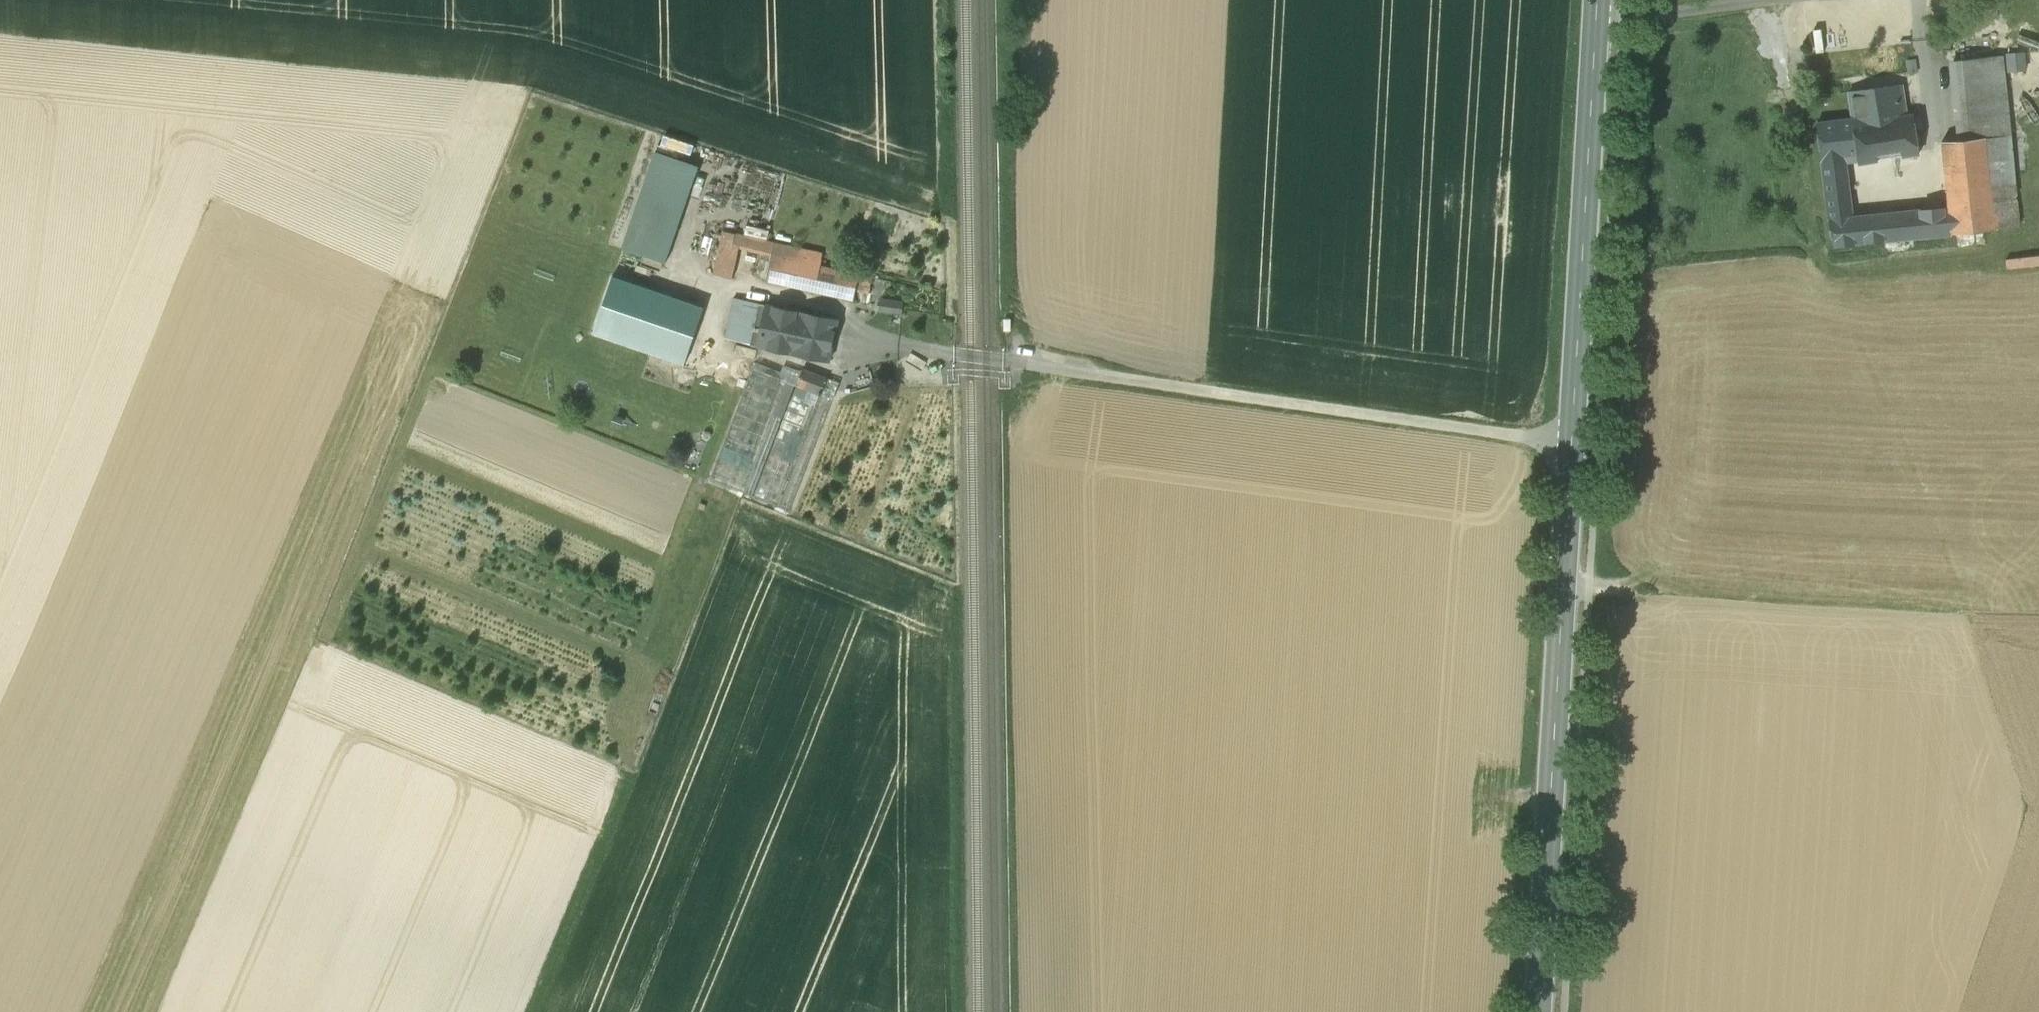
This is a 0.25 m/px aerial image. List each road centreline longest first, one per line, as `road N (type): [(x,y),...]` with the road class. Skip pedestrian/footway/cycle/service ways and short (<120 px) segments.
road 1 (unclassified): [(1571,443),(888,345)]
road 2 (primary): [(1538,1011),(1571,443)]
road 3 (primary): [(1571,443),(1598,0)]
road 4 (track): [(535,1011),(630,773)]

